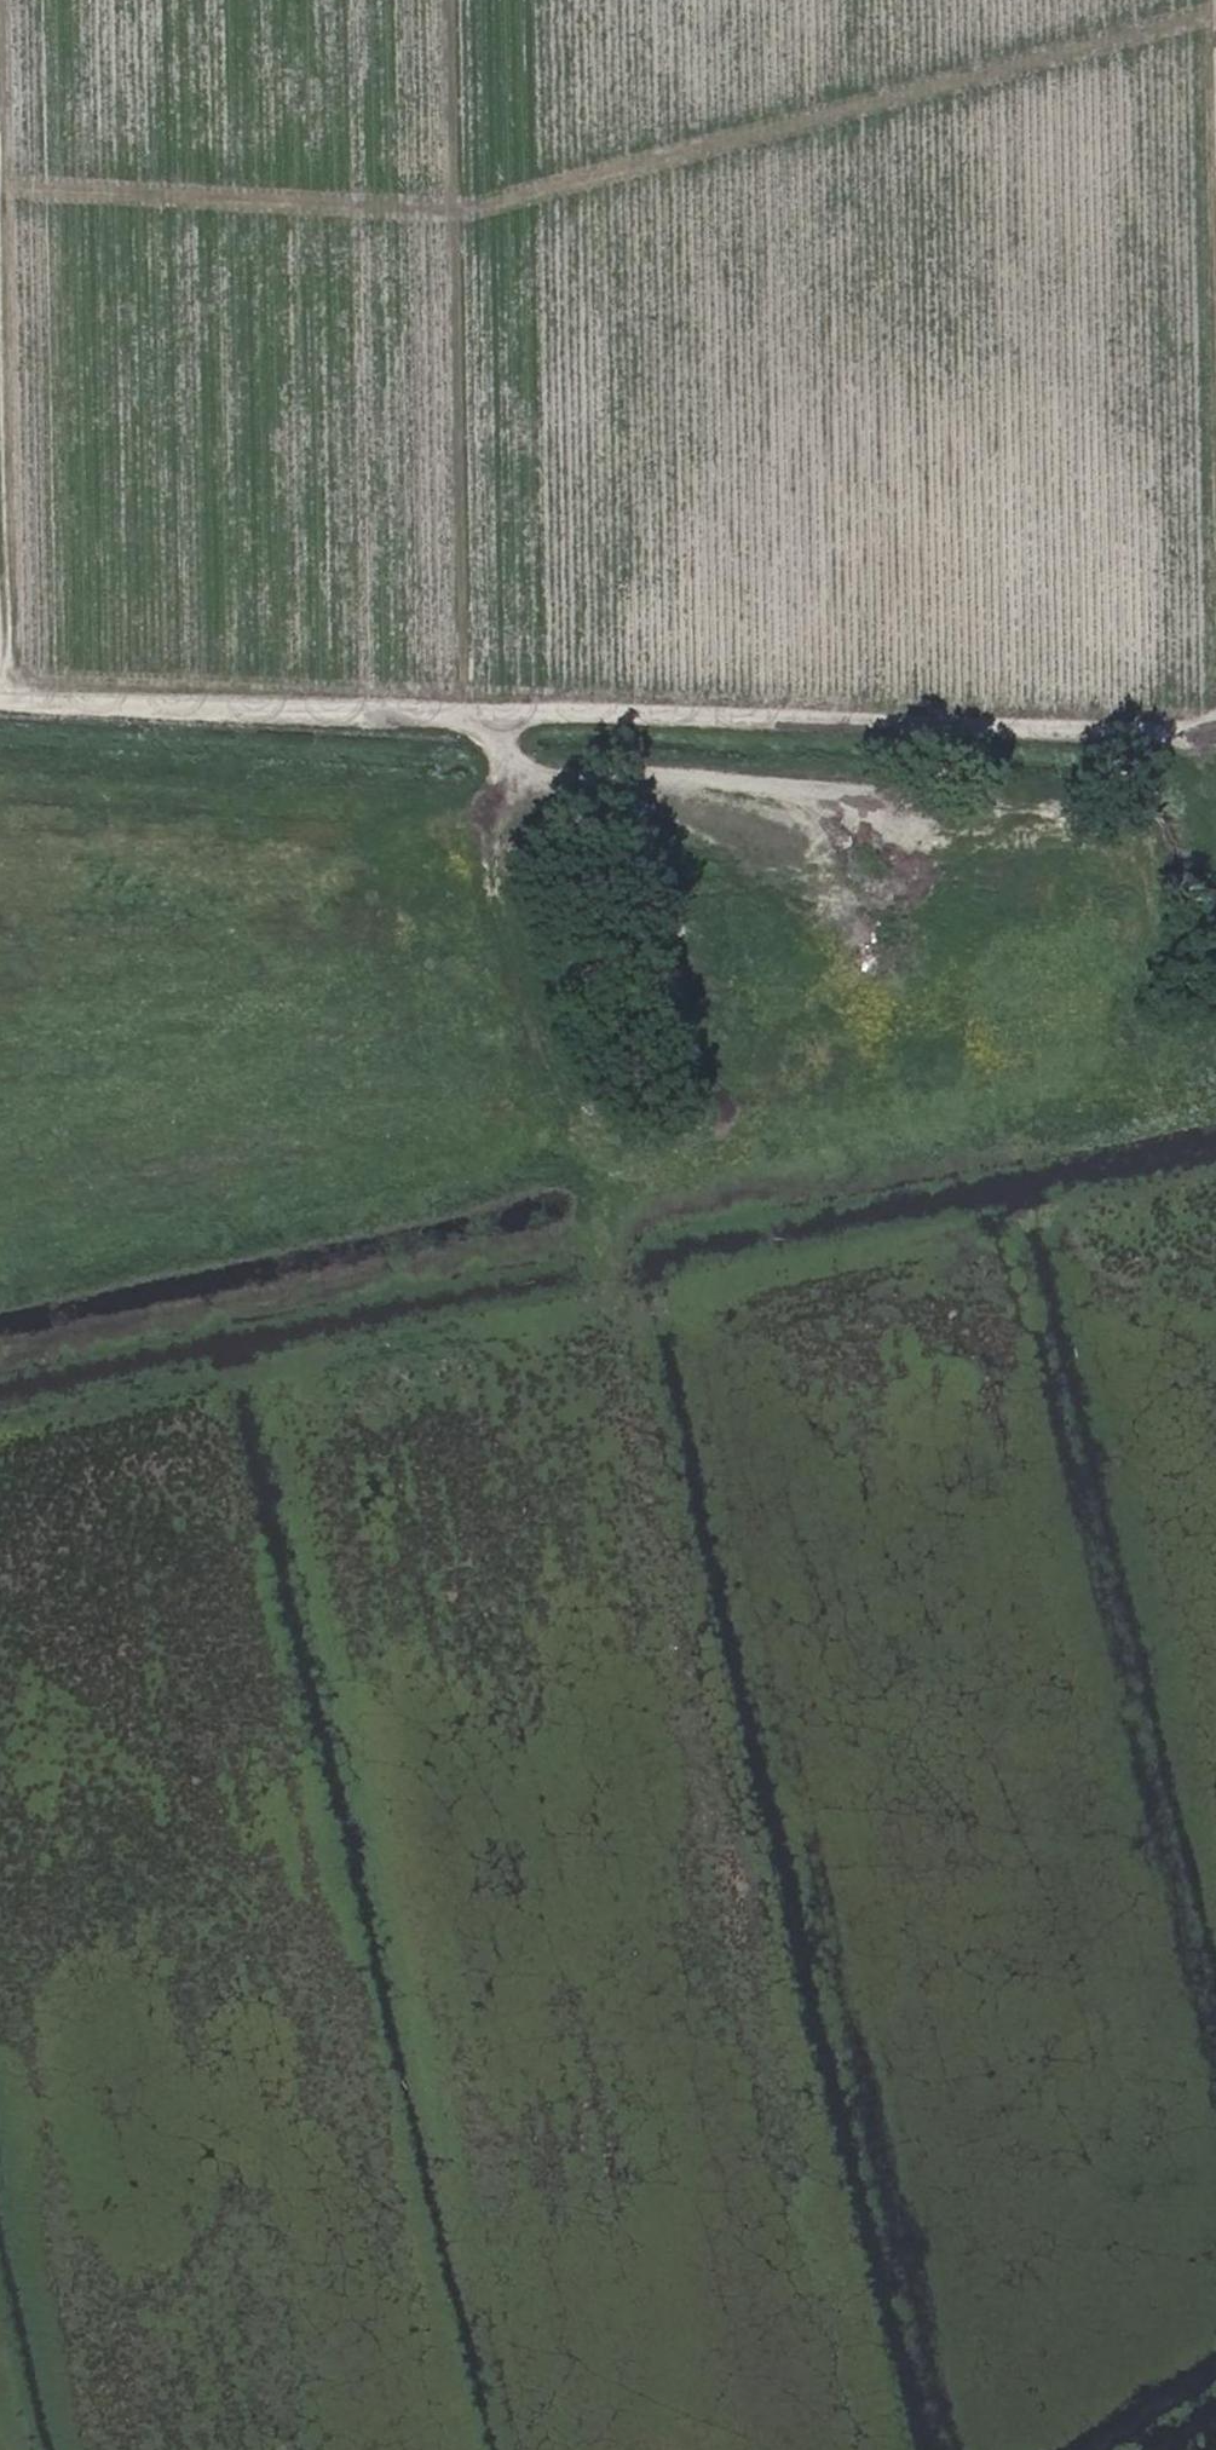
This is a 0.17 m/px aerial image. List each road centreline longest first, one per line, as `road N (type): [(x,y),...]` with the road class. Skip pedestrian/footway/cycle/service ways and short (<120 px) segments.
road 1 (track): [(1215,720),(0,672)]
road 2 (track): [(9,673),(1,0)]

